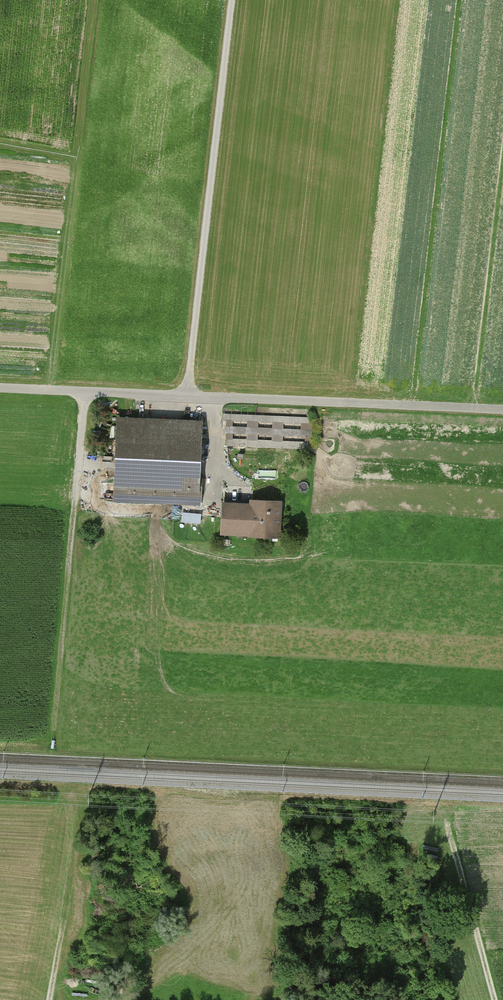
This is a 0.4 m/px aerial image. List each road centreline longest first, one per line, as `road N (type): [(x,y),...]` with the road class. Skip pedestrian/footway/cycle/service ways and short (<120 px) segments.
road 1 (unclassified): [(502,410),(0,388)]
road 2 (track): [(189,398),(235,0)]
road 3 (track): [(85,392),(72,574),(130,575)]
road 4 (track): [(495,999),(446,814)]
road 5 (track): [(72,574),(55,728)]

